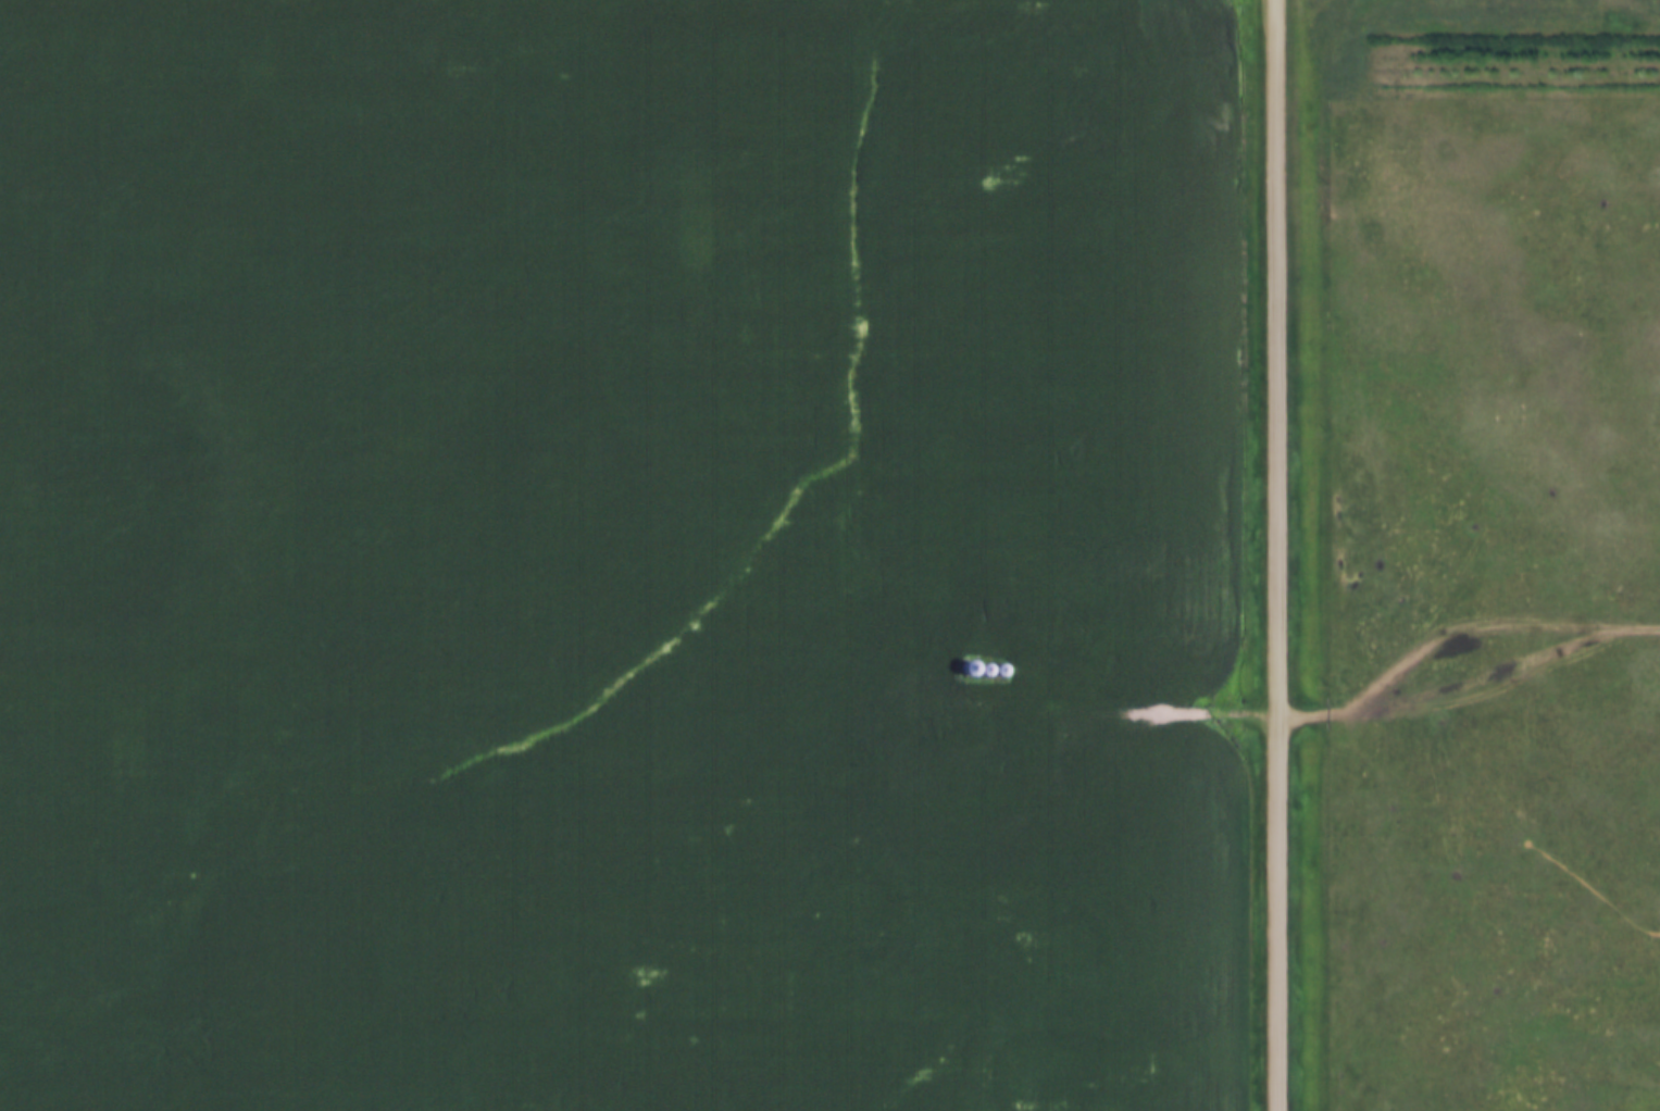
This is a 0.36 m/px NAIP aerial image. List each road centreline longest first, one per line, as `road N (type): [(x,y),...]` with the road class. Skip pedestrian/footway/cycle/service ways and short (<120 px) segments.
road 1 (tertiary): [(1281,0),(1282,1110)]
road 2 (track): [(1282,713),(1350,703),(1434,640),(1476,628),(1659,625)]

